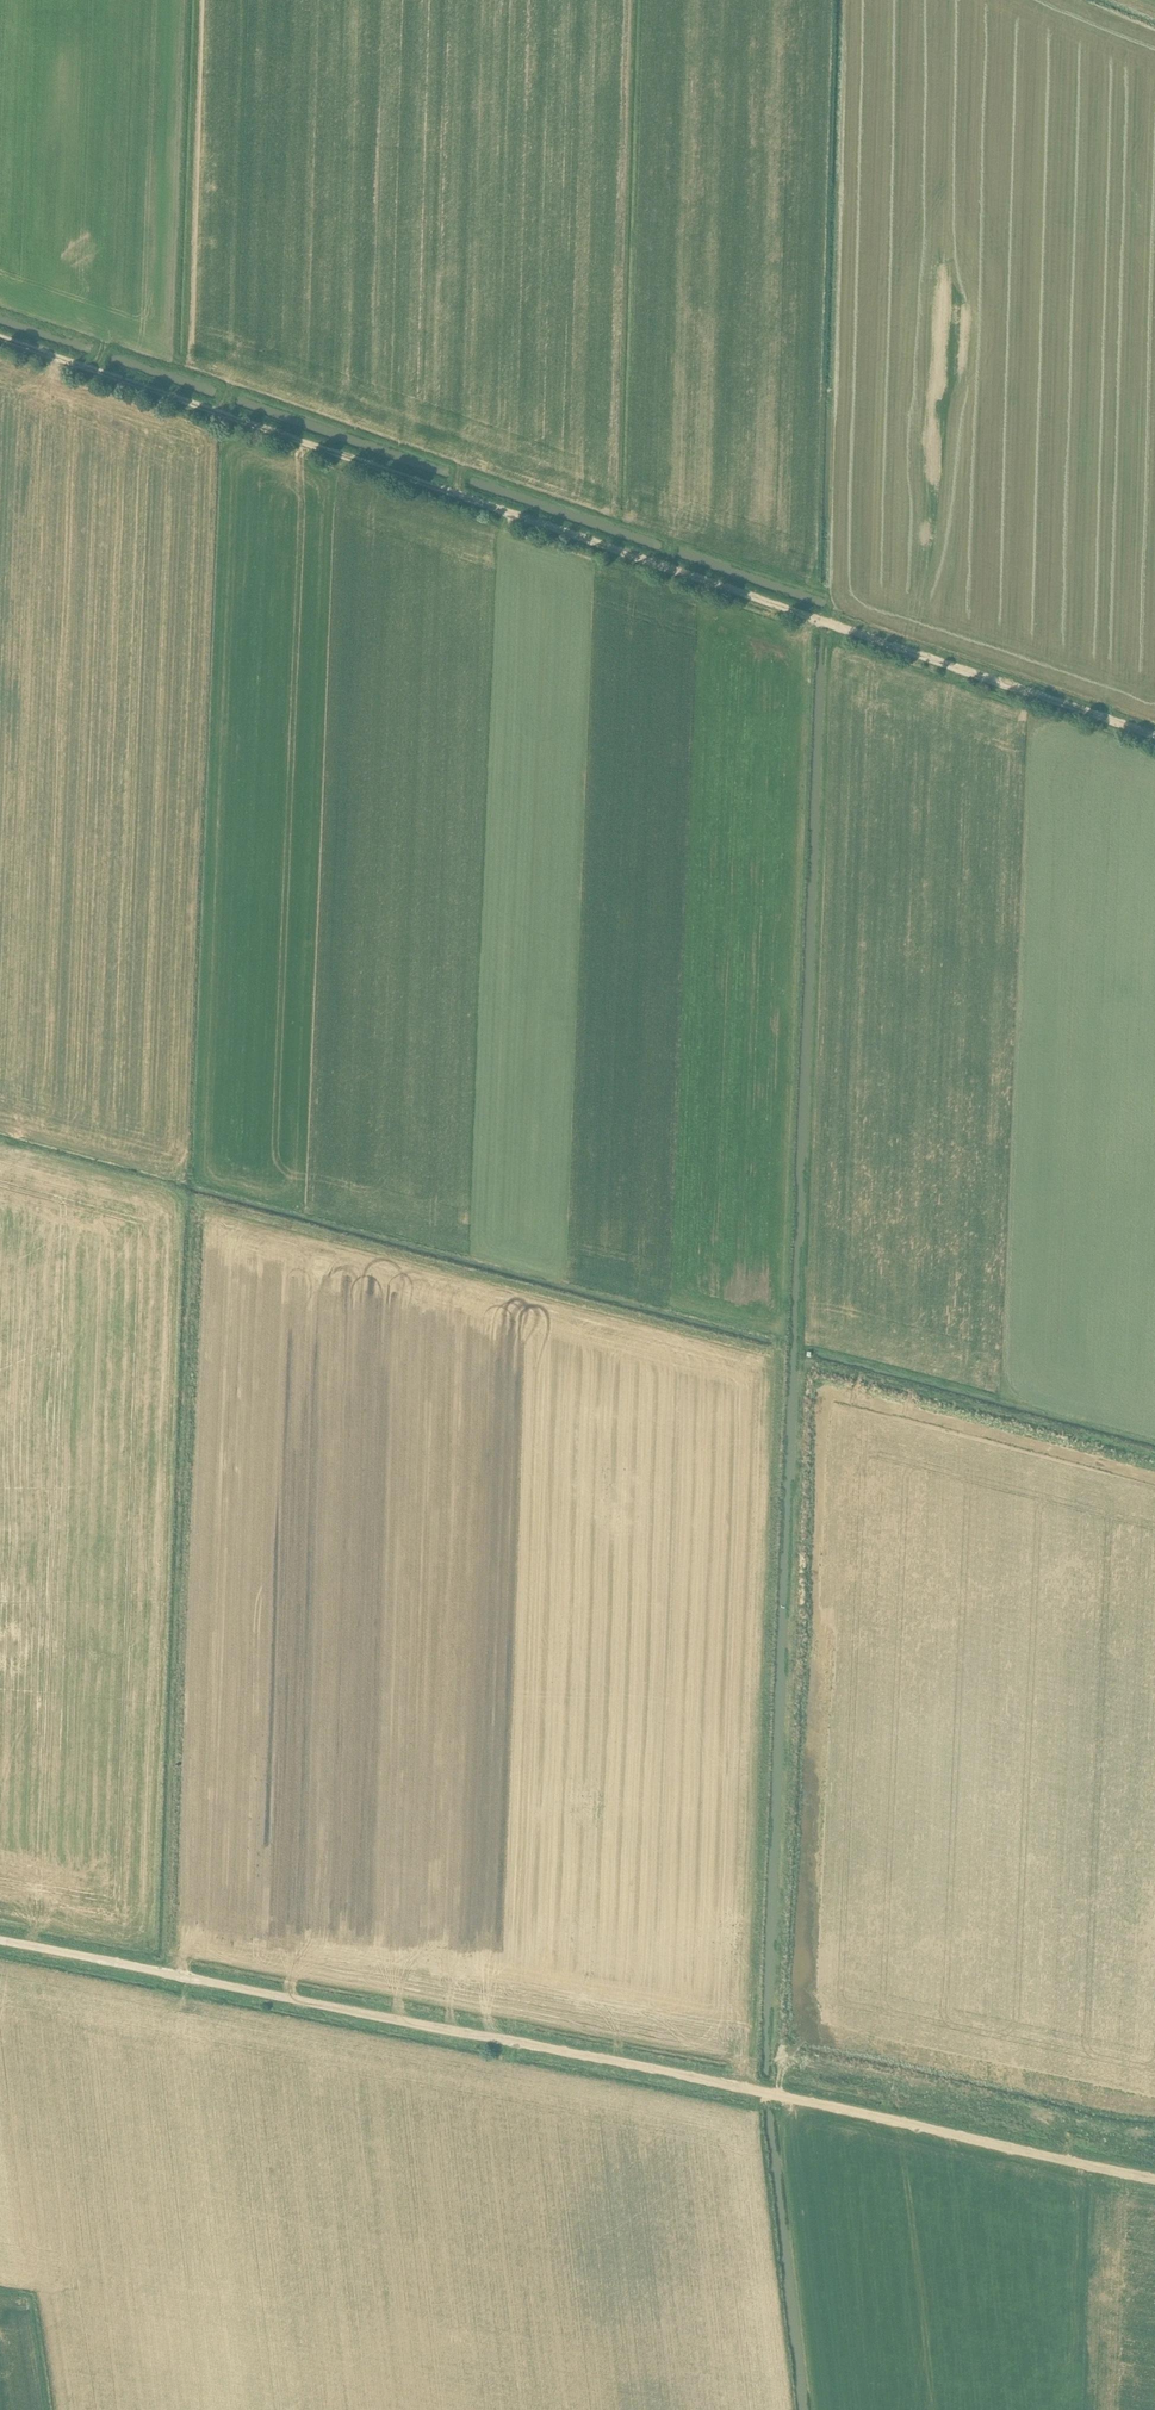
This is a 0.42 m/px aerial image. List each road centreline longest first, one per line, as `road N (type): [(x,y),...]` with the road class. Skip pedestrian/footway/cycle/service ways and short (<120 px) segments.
road 1 (track): [(0,339),(303,437),(1154,735)]
road 2 (track): [(1154,2178),(716,2076),(0,1941)]

